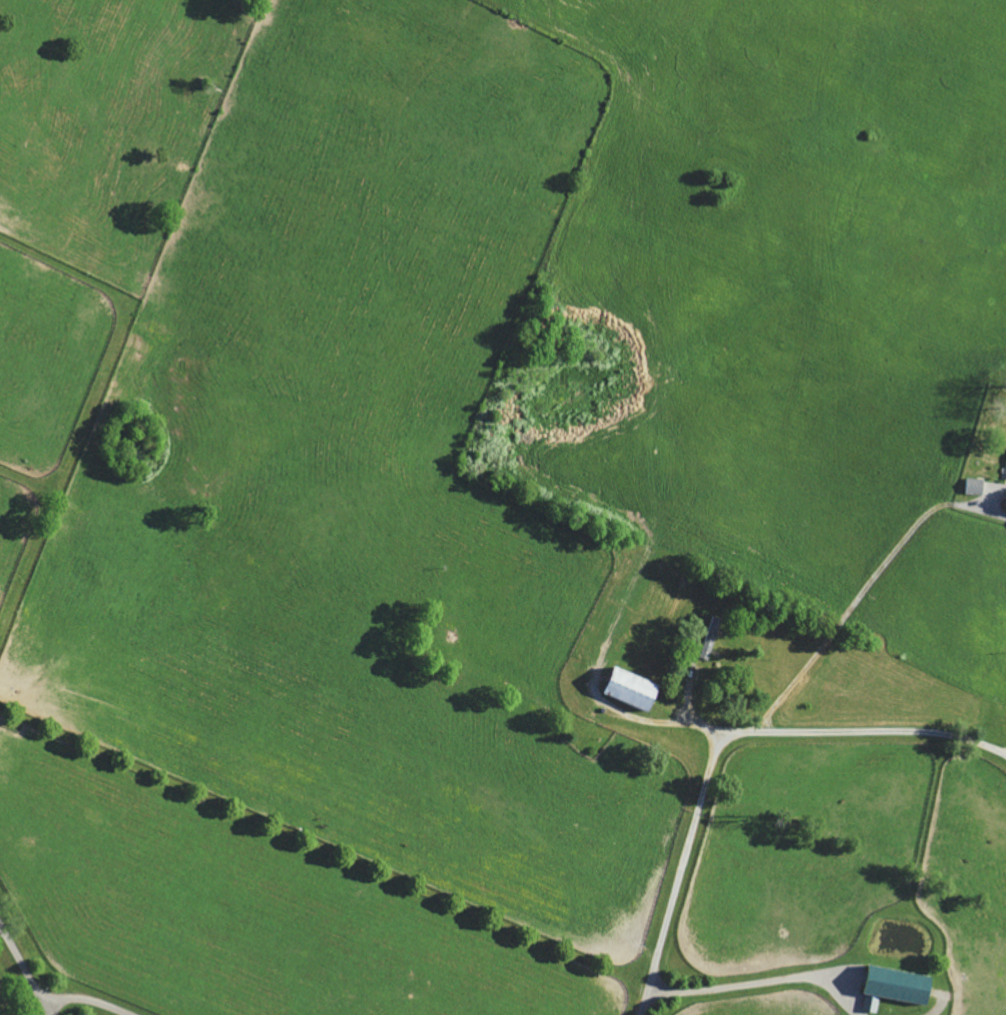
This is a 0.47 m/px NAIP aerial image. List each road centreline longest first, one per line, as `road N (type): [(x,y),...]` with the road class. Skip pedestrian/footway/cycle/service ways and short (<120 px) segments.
road 1 (residential): [(1005,753),(946,732),(727,732),(642,1014)]

